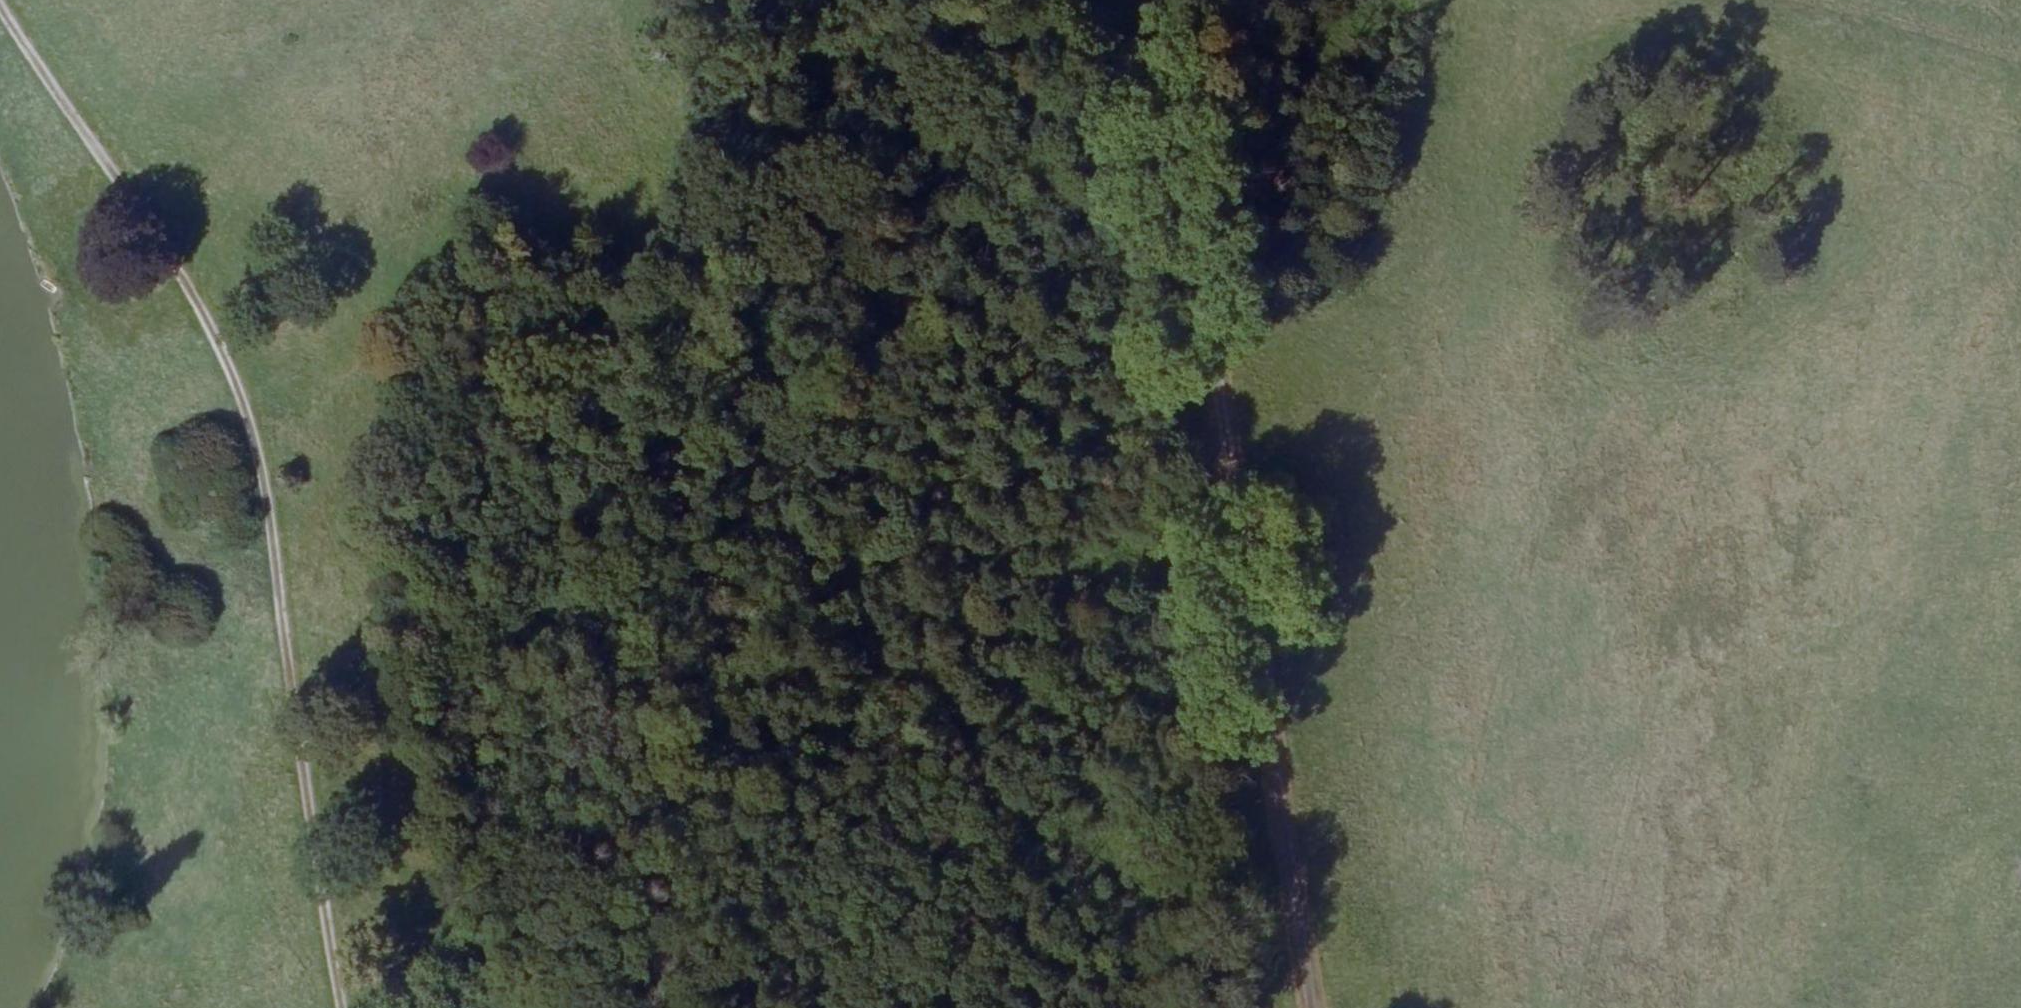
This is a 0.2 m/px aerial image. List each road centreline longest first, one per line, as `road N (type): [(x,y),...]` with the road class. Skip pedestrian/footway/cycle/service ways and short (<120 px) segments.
road 1 (unclassified): [(0,17),(174,276),(238,404),(262,494),(337,1007)]
road 2 (unclassified): [(1154,0),(1307,1007)]

